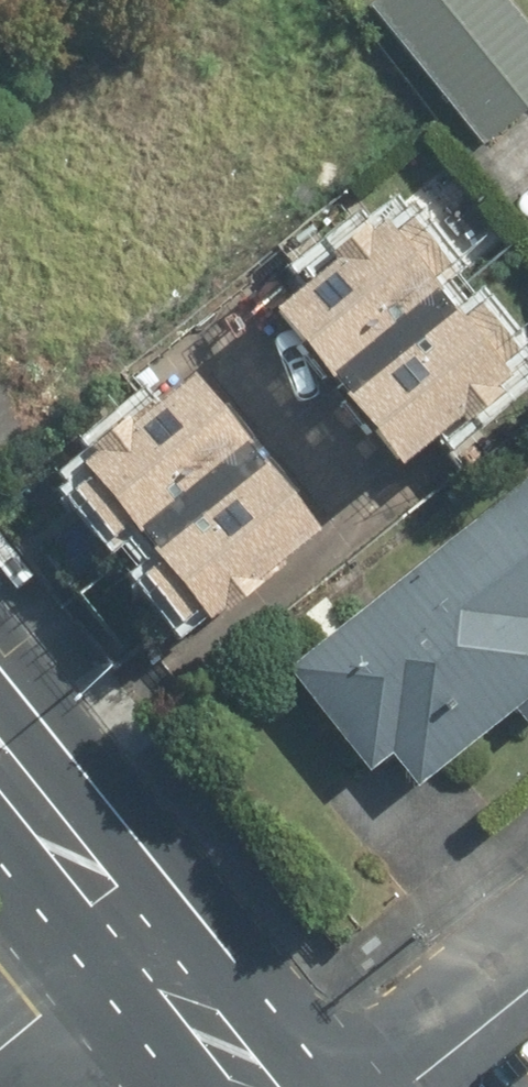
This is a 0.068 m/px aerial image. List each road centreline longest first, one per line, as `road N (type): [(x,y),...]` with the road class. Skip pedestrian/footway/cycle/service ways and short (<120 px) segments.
road 1 (primary): [(0,761),(141,936)]
road 2 (primary): [(141,936),(260,1086)]
road 3 (residential): [(141,936),(0,1055)]
road 4 (tertiary): [(527,984),(398,1086)]

